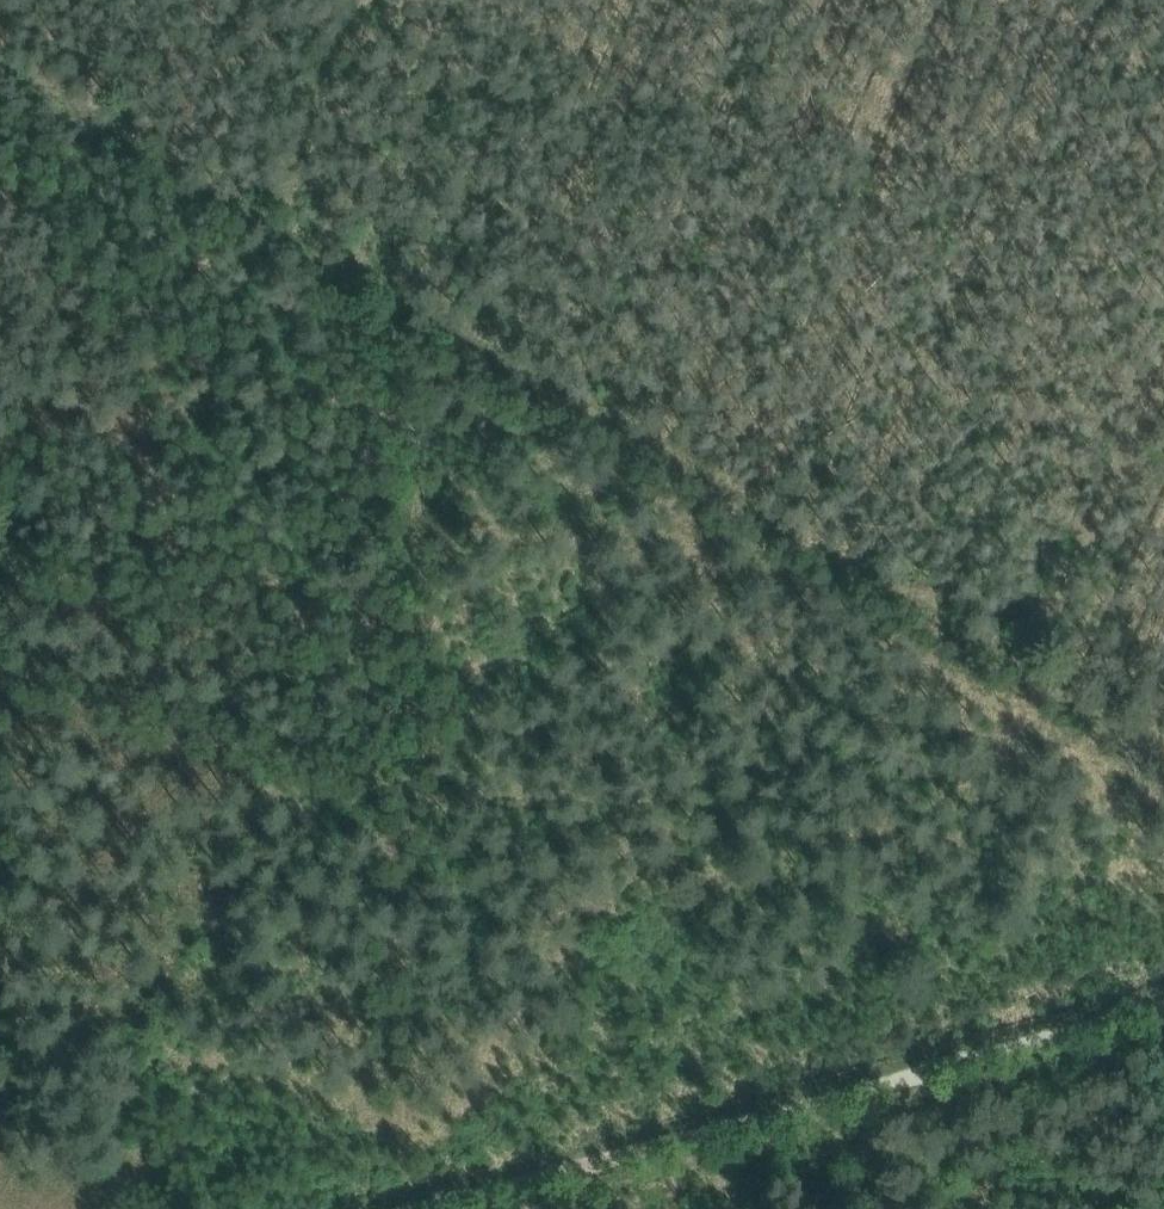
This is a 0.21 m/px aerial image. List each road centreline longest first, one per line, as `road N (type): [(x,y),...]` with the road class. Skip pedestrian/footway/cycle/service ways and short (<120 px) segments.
road 1 (track): [(415,1208),(1163,1002)]

